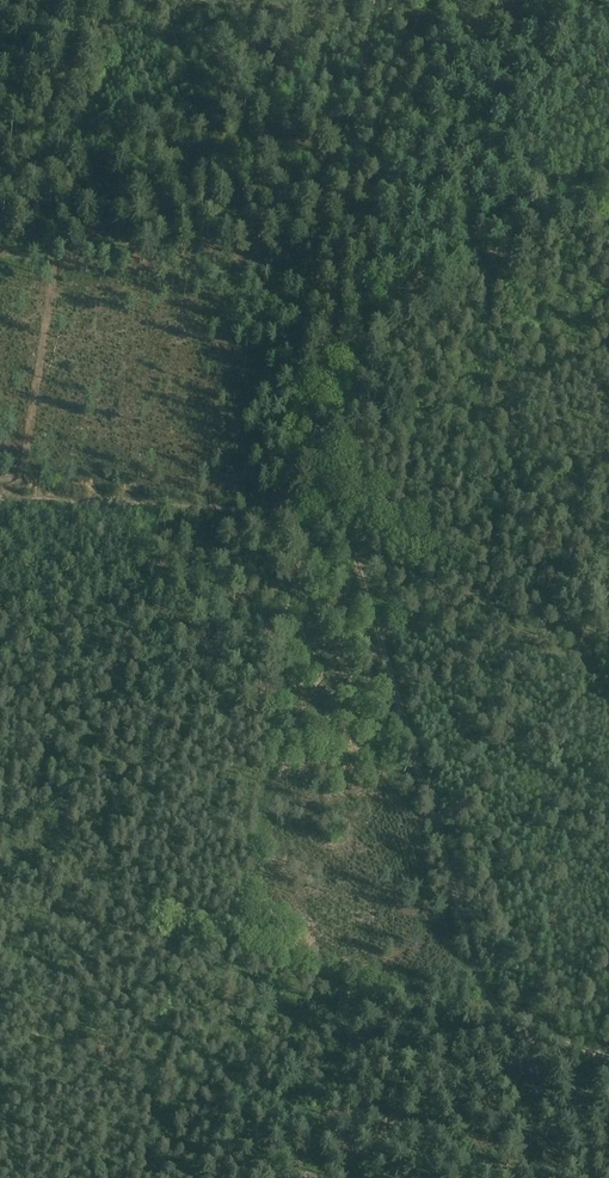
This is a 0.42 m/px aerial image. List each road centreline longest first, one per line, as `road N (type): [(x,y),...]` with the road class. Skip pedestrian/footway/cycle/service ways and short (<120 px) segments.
road 1 (track): [(0,496),(311,506),(348,563),(500,1014),(608,1052)]
road 2 (track): [(0,873),(454,1014),(500,1014)]
road 3 (track): [(311,506),(309,466),(373,0)]
road 4 (track): [(608,15),(507,134),(503,148),(515,168),(583,210),(608,265)]
road 5 (track): [(608,349),(309,466)]

